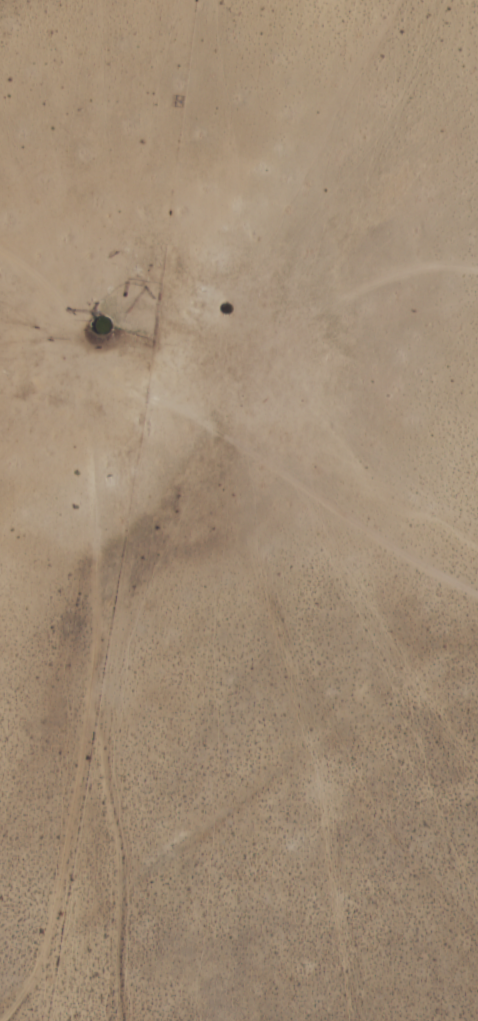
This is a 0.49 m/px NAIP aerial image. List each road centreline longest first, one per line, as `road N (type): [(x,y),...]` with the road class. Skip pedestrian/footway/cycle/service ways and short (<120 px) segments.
road 1 (track): [(11,1020),(52,931),(92,679),(97,592),(83,348)]
road 2 (track): [(477,594),(226,435),(100,377),(83,348)]
road 3 (track): [(477,272),(388,277),(285,317),(167,405)]
road 4 (track): [(83,348),(53,289),(0,252)]

